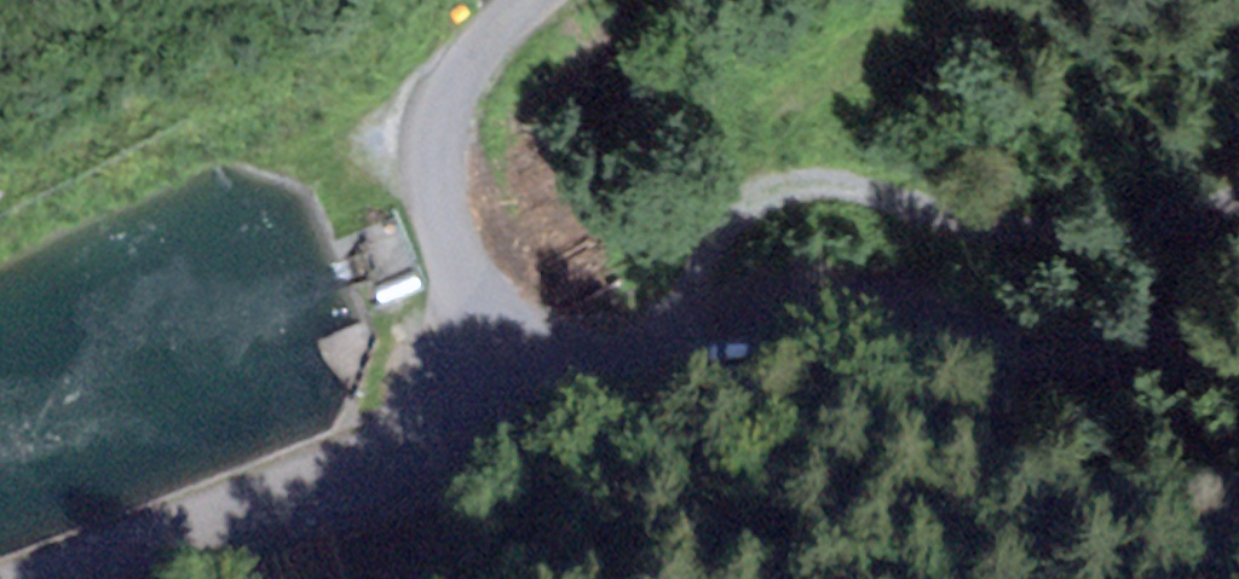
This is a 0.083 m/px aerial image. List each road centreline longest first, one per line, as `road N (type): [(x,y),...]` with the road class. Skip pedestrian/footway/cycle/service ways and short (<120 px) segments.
road 1 (tertiary): [(1238,347),(691,360),(613,371),(526,398)]
road 2 (track): [(691,360),(698,290),(716,223),(745,191),(778,177),(1007,229),(1080,232),(1238,200)]
road 3 (tertiary): [(526,398),(29,578)]
road 4 (unclassified): [(544,0),(493,45),(450,100),(440,140),(448,189),(526,398)]

